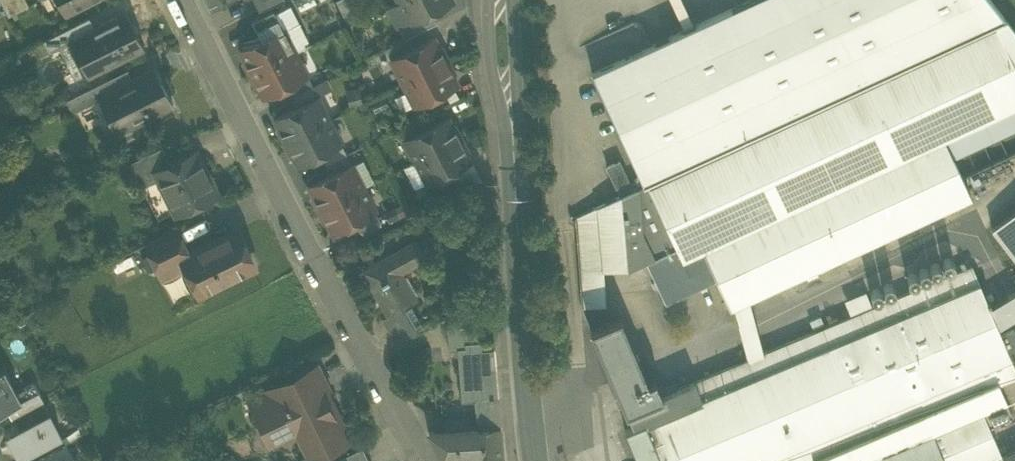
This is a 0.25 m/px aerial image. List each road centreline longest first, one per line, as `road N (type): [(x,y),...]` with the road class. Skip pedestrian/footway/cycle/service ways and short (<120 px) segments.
road 1 (residential): [(423,460),(181,0)]
road 2 (secondary): [(503,0),(534,460)]

